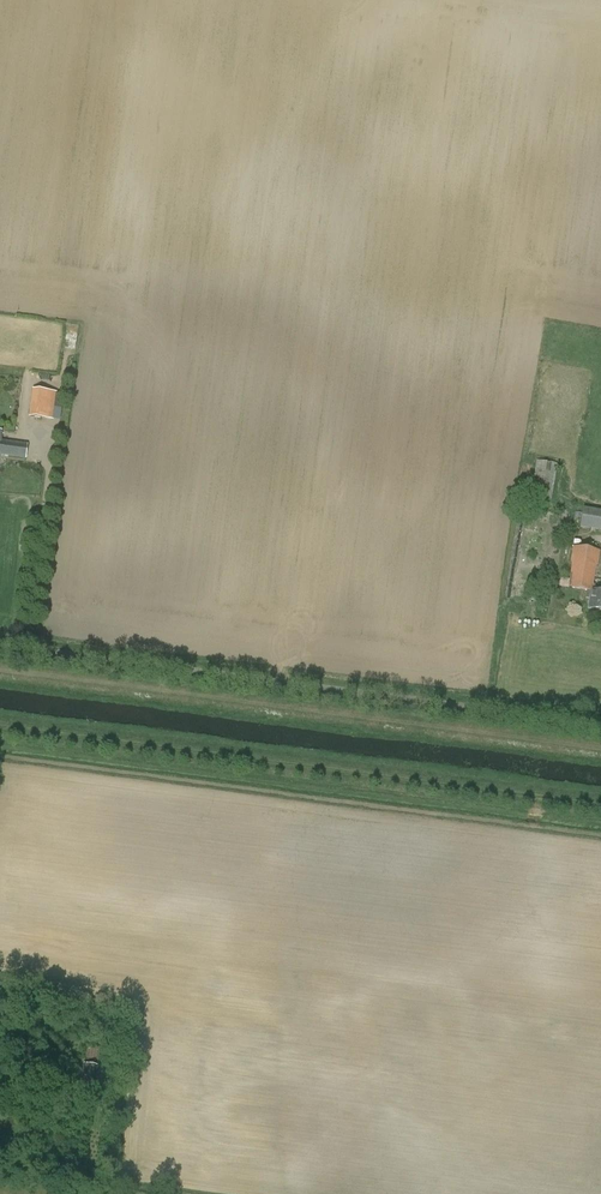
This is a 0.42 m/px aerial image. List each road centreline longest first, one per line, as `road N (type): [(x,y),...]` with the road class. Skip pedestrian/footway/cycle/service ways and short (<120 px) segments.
road 1 (unclassified): [(600,728),(0,647)]
road 2 (track): [(0,729),(600,804)]

